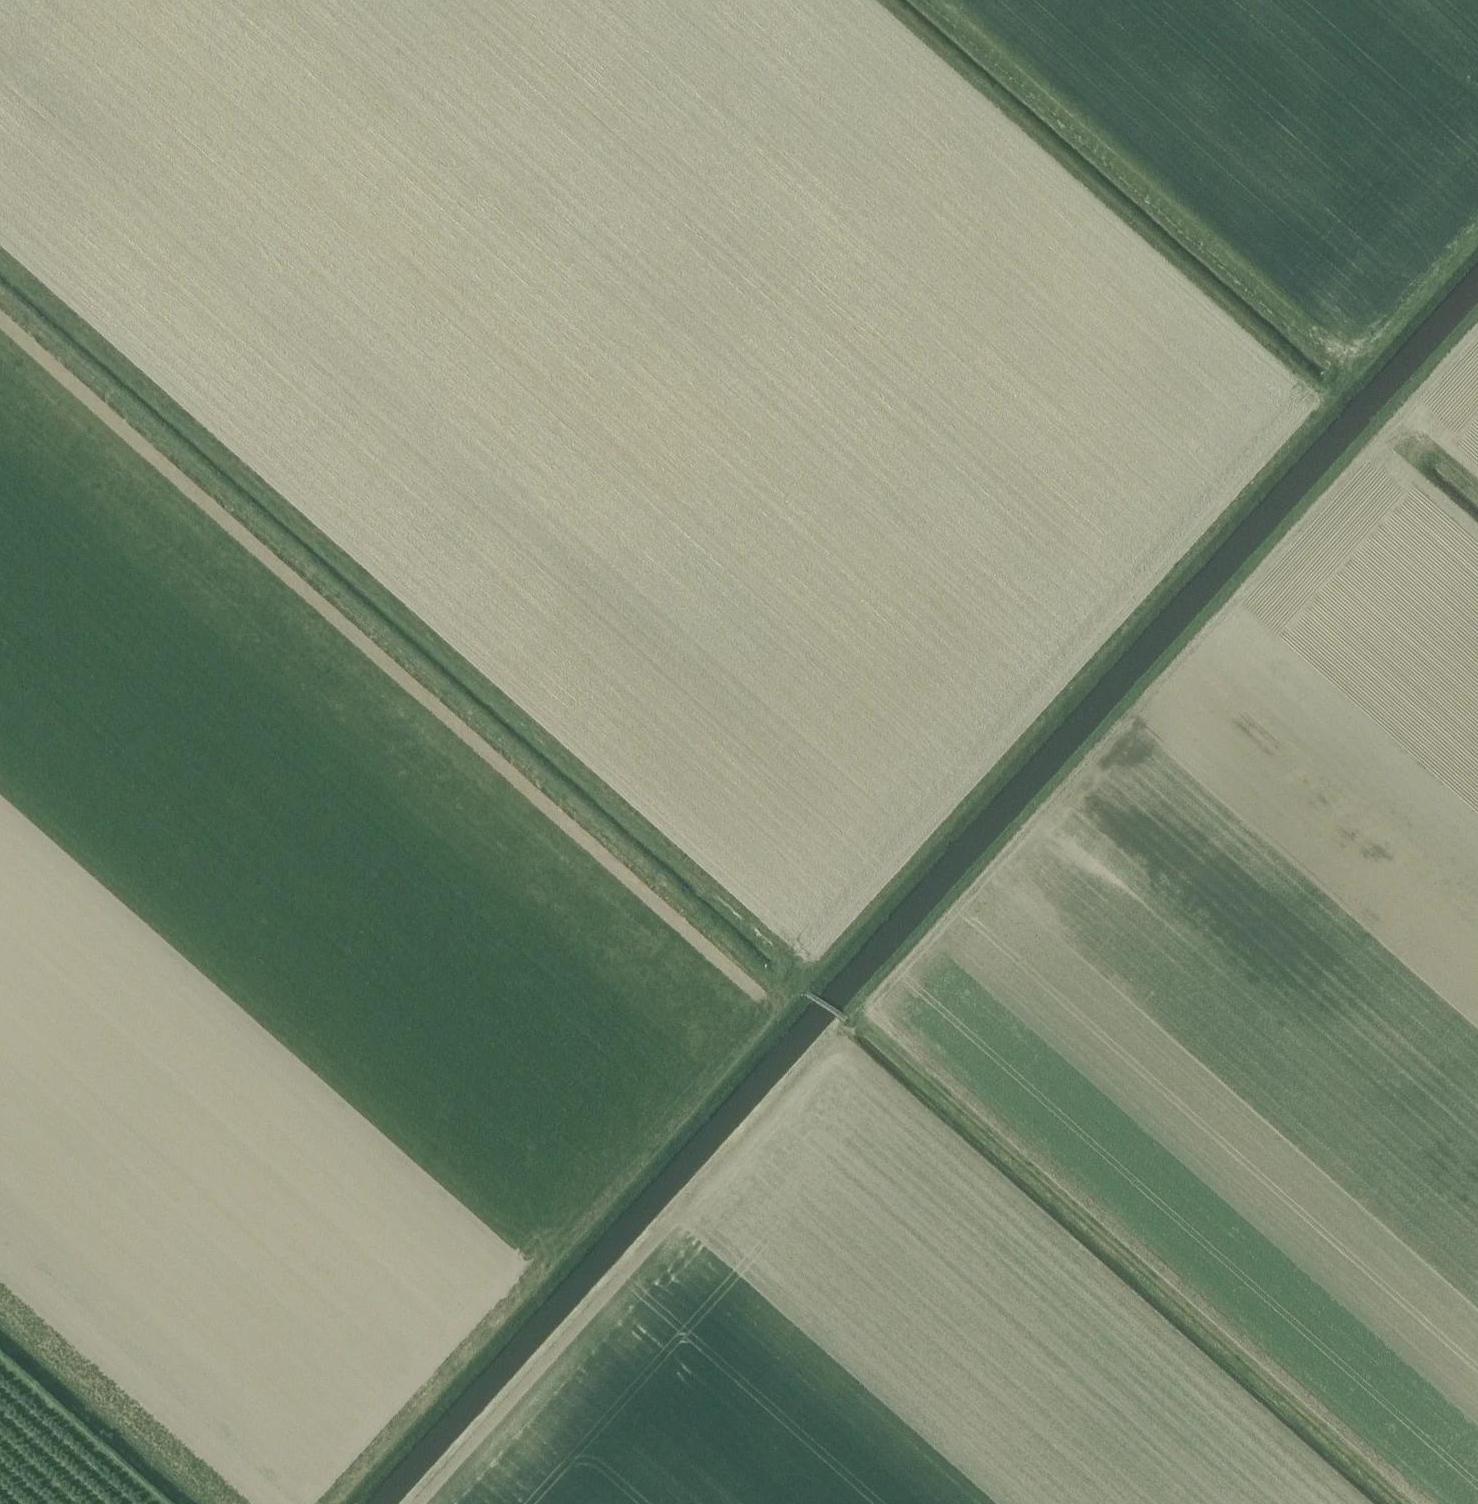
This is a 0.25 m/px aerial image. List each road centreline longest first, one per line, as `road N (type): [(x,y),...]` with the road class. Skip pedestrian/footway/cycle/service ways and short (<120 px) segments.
road 1 (track): [(862,1021),(1394,426),(1403,425)]
road 2 (track): [(425,1503),(862,1021)]
road 3 (track): [(0,1366),(155,1503)]

